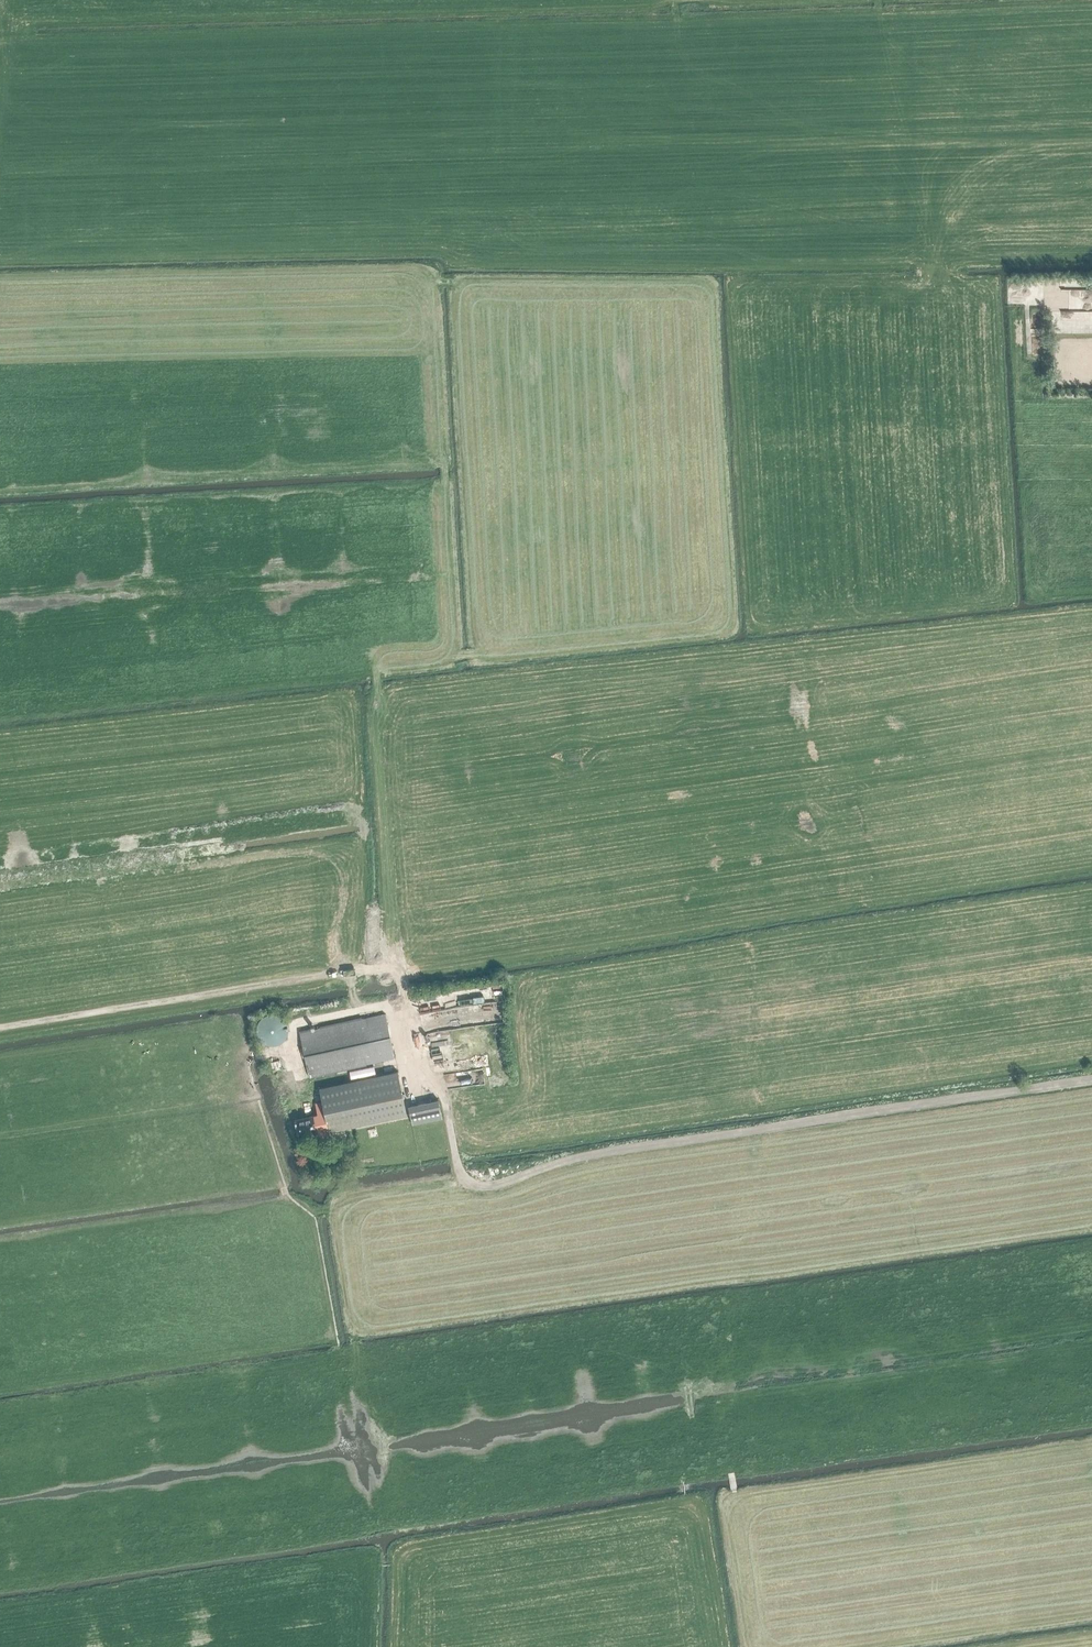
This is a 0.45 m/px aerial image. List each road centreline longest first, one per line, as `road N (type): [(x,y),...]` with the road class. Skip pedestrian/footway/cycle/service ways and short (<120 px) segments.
road 1 (track): [(451,1181),(1091,1079)]

